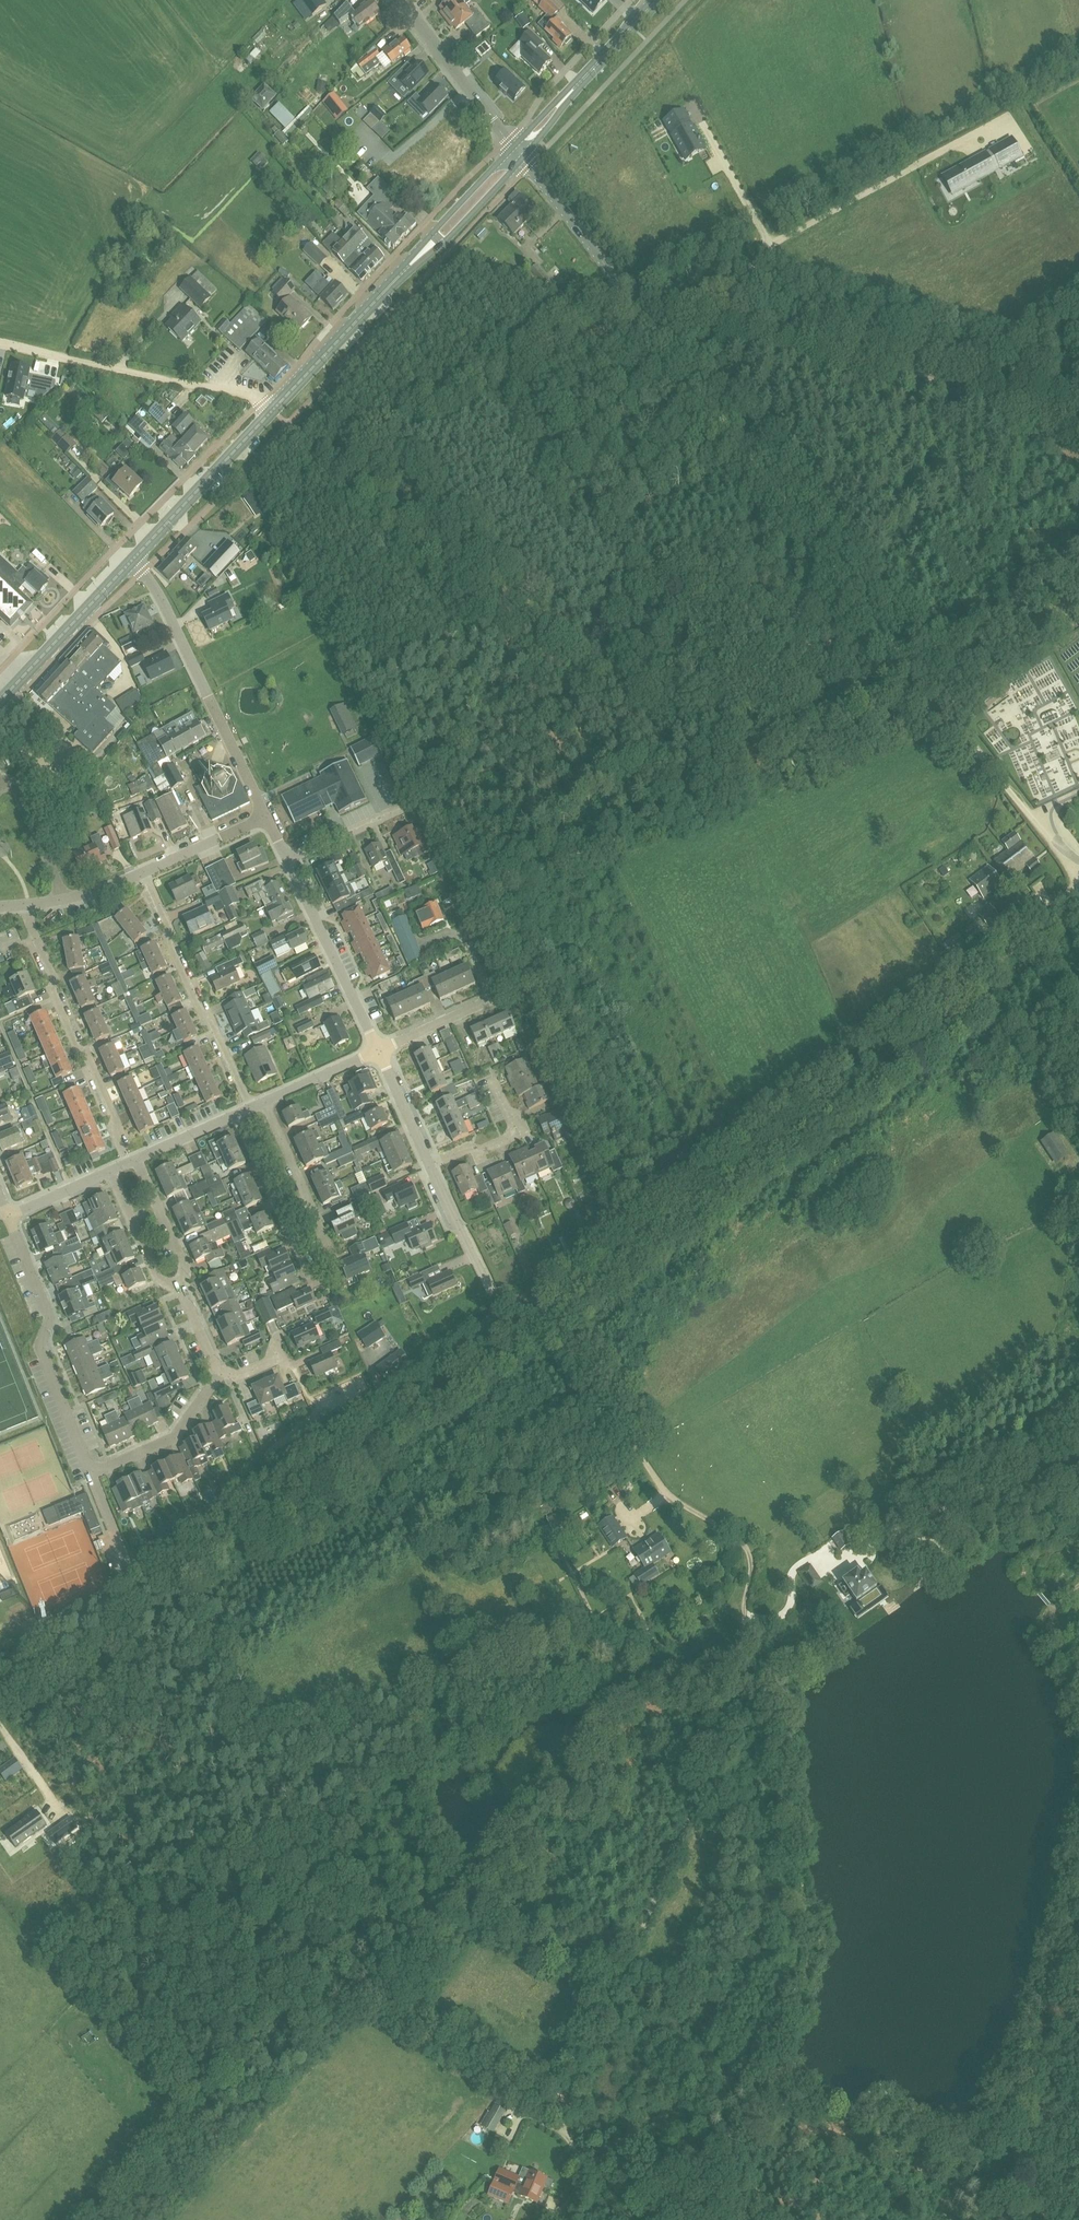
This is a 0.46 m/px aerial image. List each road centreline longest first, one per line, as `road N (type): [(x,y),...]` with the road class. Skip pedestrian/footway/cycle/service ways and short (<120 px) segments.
road 1 (track): [(538,1303),(655,1478),(742,1541),(752,1564),(740,1696),(563,2116),(580,2175),(551,2219)]
road 2 (unclassified): [(1078,427),(637,296),(522,158)]
road 3 (track): [(0,1678),(495,1315),(495,1298)]
road 4 (track): [(942,701),(647,319),(637,296)]
road 5 (secondary): [(133,559),(382,294)]
road 6 (track): [(273,410),(249,396),(0,345)]
road 7 (residential): [(27,905),(51,991),(78,1053),(86,1055),(127,1164)]
road 8 (residential): [(266,817),(143,570)]
road 9 (residential): [(144,872),(194,1003),(204,1009),(250,1109)]
road 10 (residential): [(377,1053),(491,1000),(460,930),(427,944)]
road 11 (track): [(1078,1438),(870,1543)]
road 12 (residential): [(377,1053),(287,860)]
road 13 (track): [(1078,861),(1047,839),(942,701)]
road 14 (secondary): [(512,148),(382,294)]
road 15 (secondary): [(382,294),(522,158)]
road 16 (secondary): [(0,701),(133,559)]
road 17 (unclassified): [(512,148),(399,0)]
road 18 (track): [(942,701),(1078,588)]
road 19 (residential): [(92,1474),(167,1441),(222,1379)]
road 20 (residential): [(428,1166),(517,1133),(490,1079)]
road 21 (residential): [(316,1217),(288,1227),(238,1115)]
road 22 (residential): [(178,1285),(155,1279),(108,1172)]
road 23 (residential): [(0,784),(16,786),(65,899)]
road 24 (residential): [(39,1346),(49,1316),(8,1217)]
road 25 (residential): [(138,1159),(187,1265),(178,1285)]
road 26 (residential): [(39,1346),(92,1474)]
road 27 (residential): [(287,860),(412,803)]
road 28 (residential): [(144,872),(266,817)]
road 29 (secondary): [(522,158),(602,60)]
road 30 (secondary): [(602,60),(512,148)]
road 31 (residential): [(316,1217),(267,1102)]
road 32 (residential): [(428,1166),(377,1053)]
road 33 (residential): [(267,1102),(377,1053)]
road 34 (residential): [(222,1379),(273,1357),(285,1360),(312,1404)]

